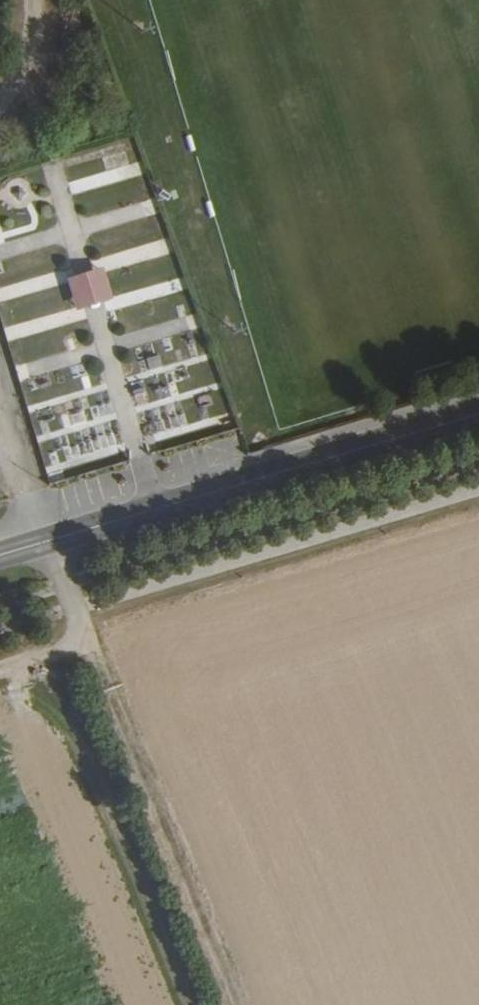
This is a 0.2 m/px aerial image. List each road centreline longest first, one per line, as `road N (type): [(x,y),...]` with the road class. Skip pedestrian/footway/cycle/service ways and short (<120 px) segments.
road 1 (secondary): [(478,409),(51,540)]
road 2 (track): [(237,1004),(74,613)]
road 3 (track): [(0,387),(51,540)]
road 4 (track): [(35,0),(27,74),(0,113)]

